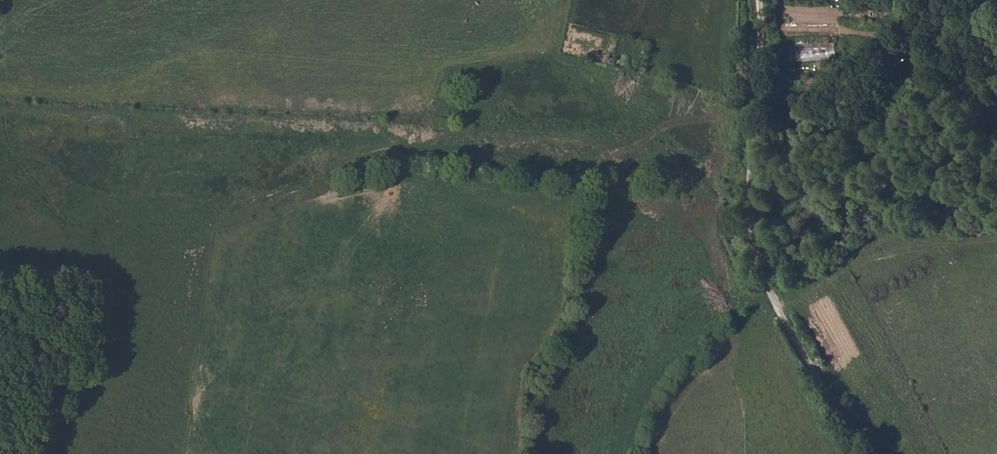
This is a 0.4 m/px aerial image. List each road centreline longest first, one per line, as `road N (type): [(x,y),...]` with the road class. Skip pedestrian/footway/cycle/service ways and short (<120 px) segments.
road 1 (track): [(761,0),(749,209),(767,285),(866,453)]

